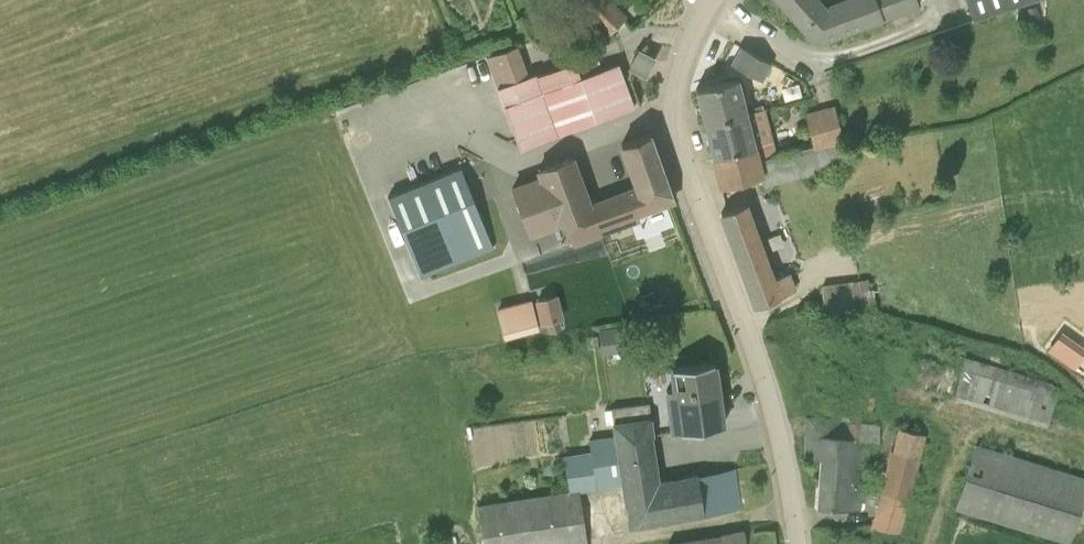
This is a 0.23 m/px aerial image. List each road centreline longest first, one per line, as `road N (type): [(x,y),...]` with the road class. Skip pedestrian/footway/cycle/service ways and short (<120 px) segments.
road 1 (tertiary): [(799,543),(772,413),(671,115),(679,65),(712,0)]

